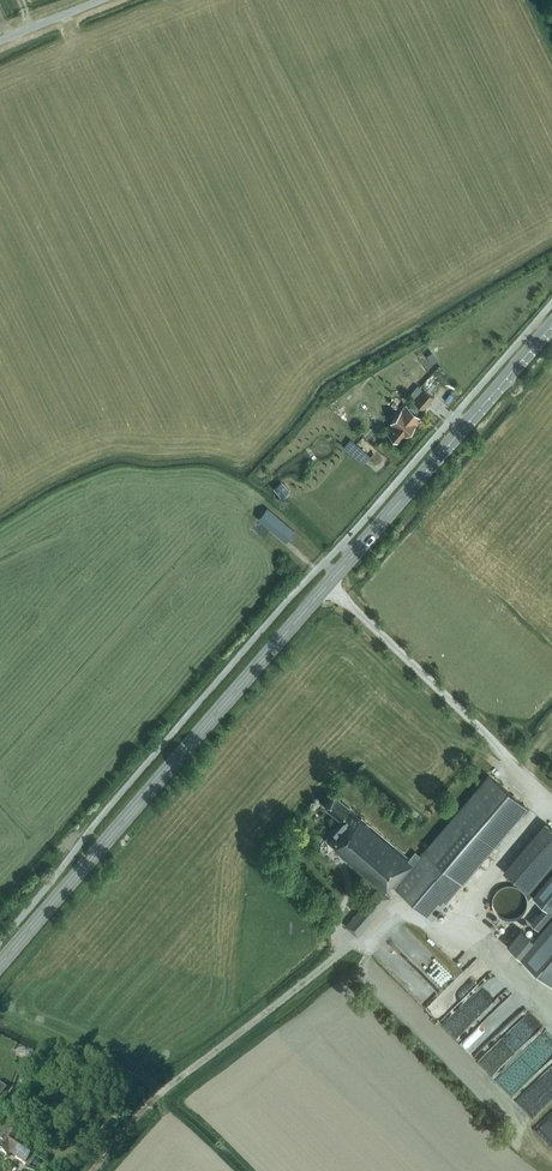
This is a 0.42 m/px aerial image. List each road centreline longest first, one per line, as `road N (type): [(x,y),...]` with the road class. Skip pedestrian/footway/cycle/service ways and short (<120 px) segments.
road 1 (secondary): [(0,965),(551,324)]
road 2 (unclassified): [(100,1170),(174,1088),(354,956)]

